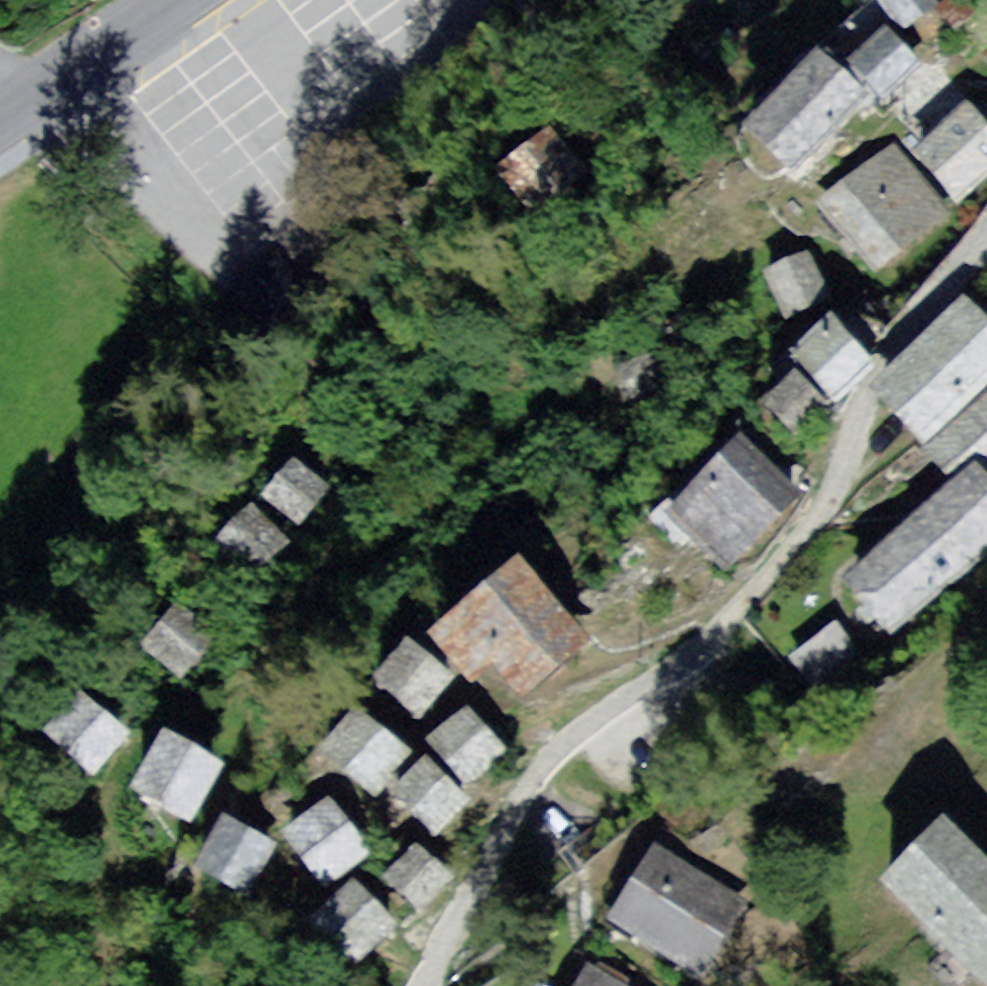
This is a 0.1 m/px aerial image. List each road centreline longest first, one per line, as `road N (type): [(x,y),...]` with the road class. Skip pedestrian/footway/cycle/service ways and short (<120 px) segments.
road 1 (residential): [(986,241),(886,354),(860,405),(845,473),(716,636),(582,726),(545,763),(419,985)]
road 2 (tertiary): [(192,0),(0,133)]

